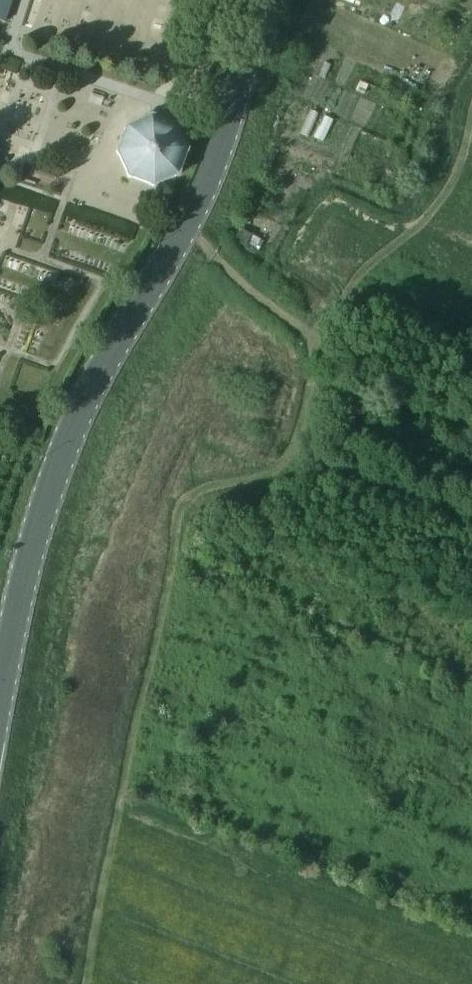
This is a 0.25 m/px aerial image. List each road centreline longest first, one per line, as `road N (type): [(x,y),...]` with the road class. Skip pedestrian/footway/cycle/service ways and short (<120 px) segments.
road 1 (track): [(84,983),(176,555),(177,509),(190,489),(258,479),(280,466),(304,419),(314,337),(364,268),(403,239),(444,192),(459,162),(471,97)]
road 2 (secondary): [(0,697),(27,564),(68,438),(200,196),(263,0)]
road 3 (track): [(185,226),(314,337)]

